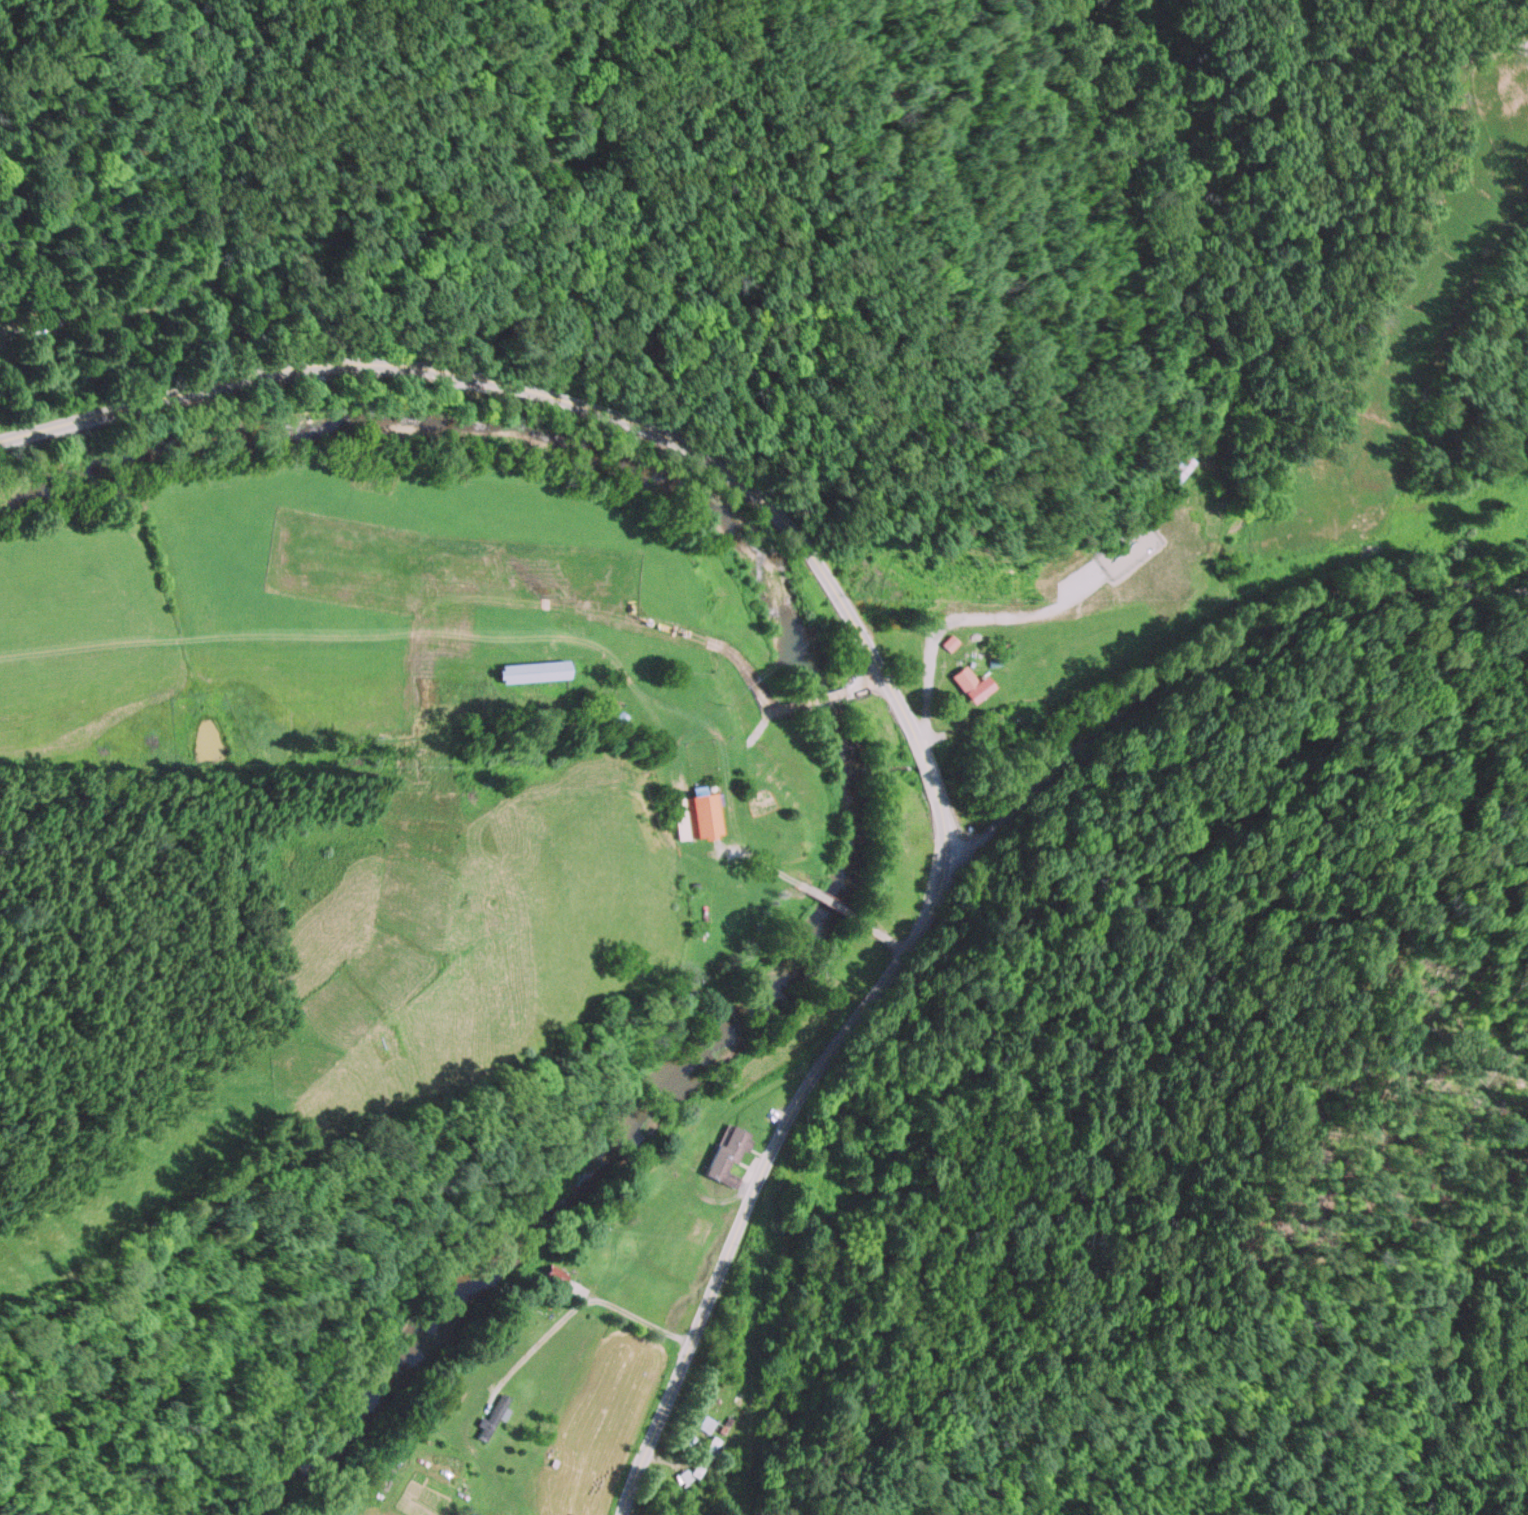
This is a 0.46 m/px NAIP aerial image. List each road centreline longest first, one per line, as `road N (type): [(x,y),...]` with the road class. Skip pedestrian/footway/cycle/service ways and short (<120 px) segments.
road 1 (primary): [(920,756),(826,578),(785,525),(696,452),(599,410),(472,374),(330,363),(265,371),(0,440)]
road 2 (primary): [(618,1514),(767,1153),(894,970),(935,896),(942,831),(928,778)]
road 3 (residential): [(942,831),(1259,656),(1527,584)]

